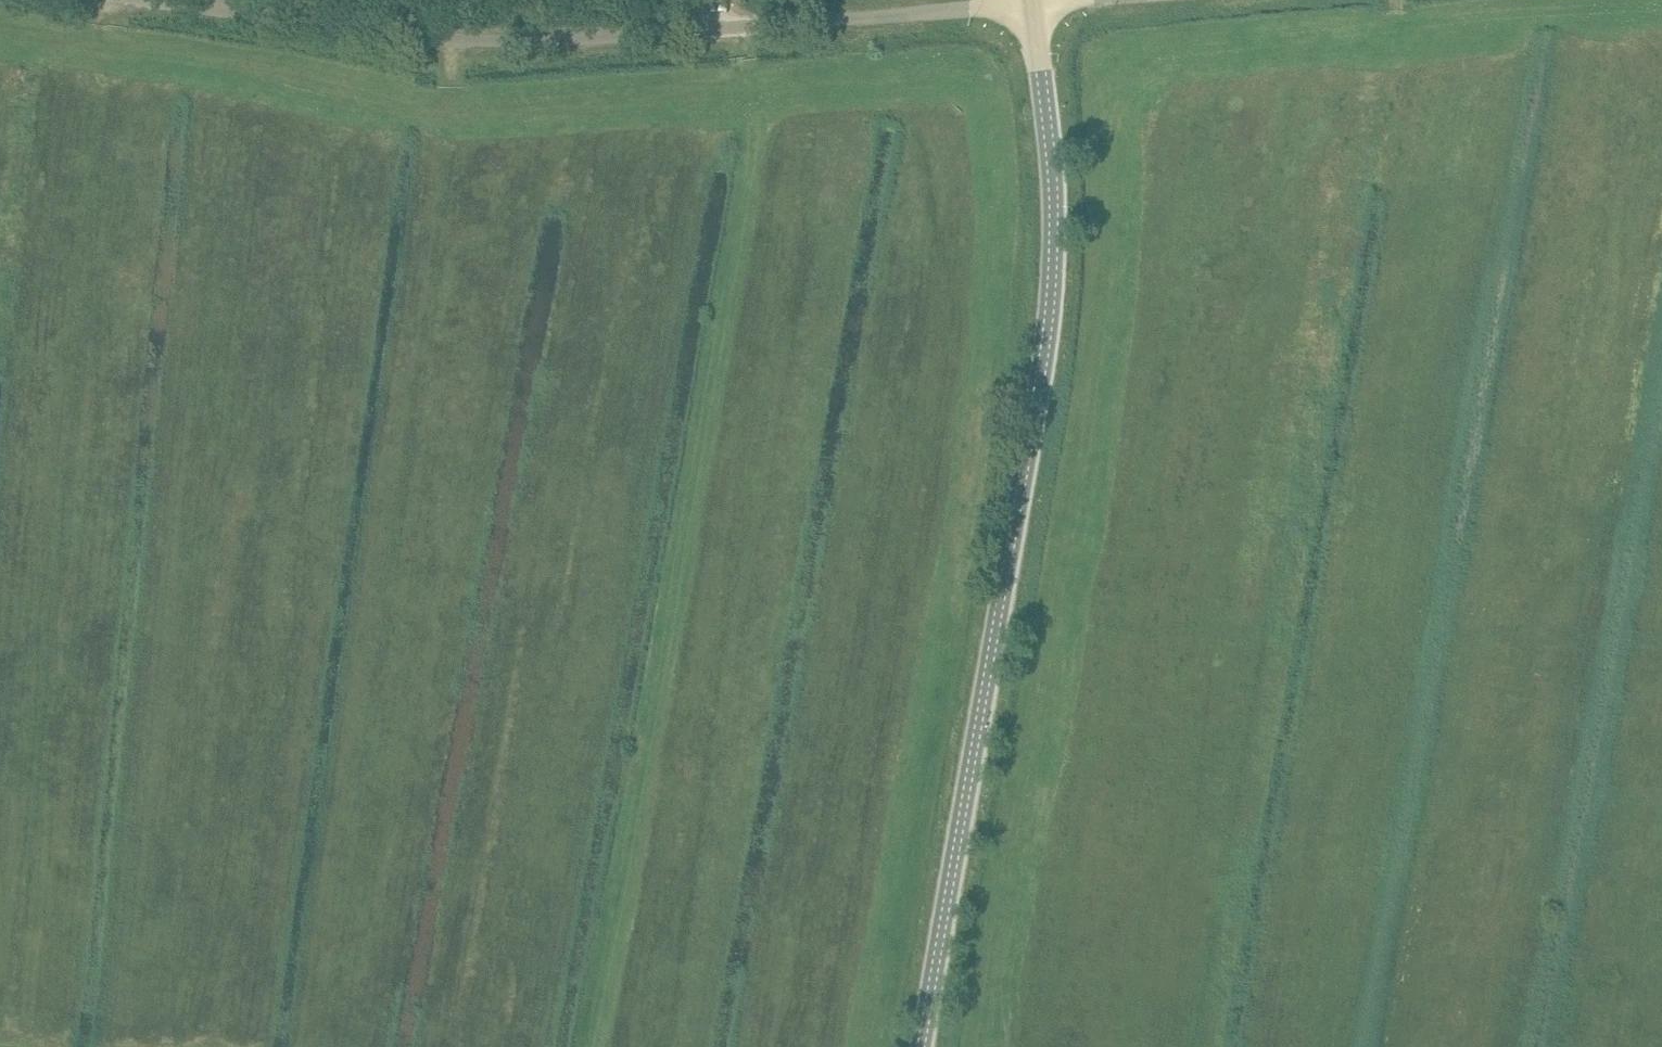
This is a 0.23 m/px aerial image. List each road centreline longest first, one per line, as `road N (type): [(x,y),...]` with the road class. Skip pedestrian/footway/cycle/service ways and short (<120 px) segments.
road 1 (tertiary): [(922,1046),(1053,284),(1056,212),(1034,1)]
road 2 (unclassified): [(1034,1),(475,51),(129,0)]

